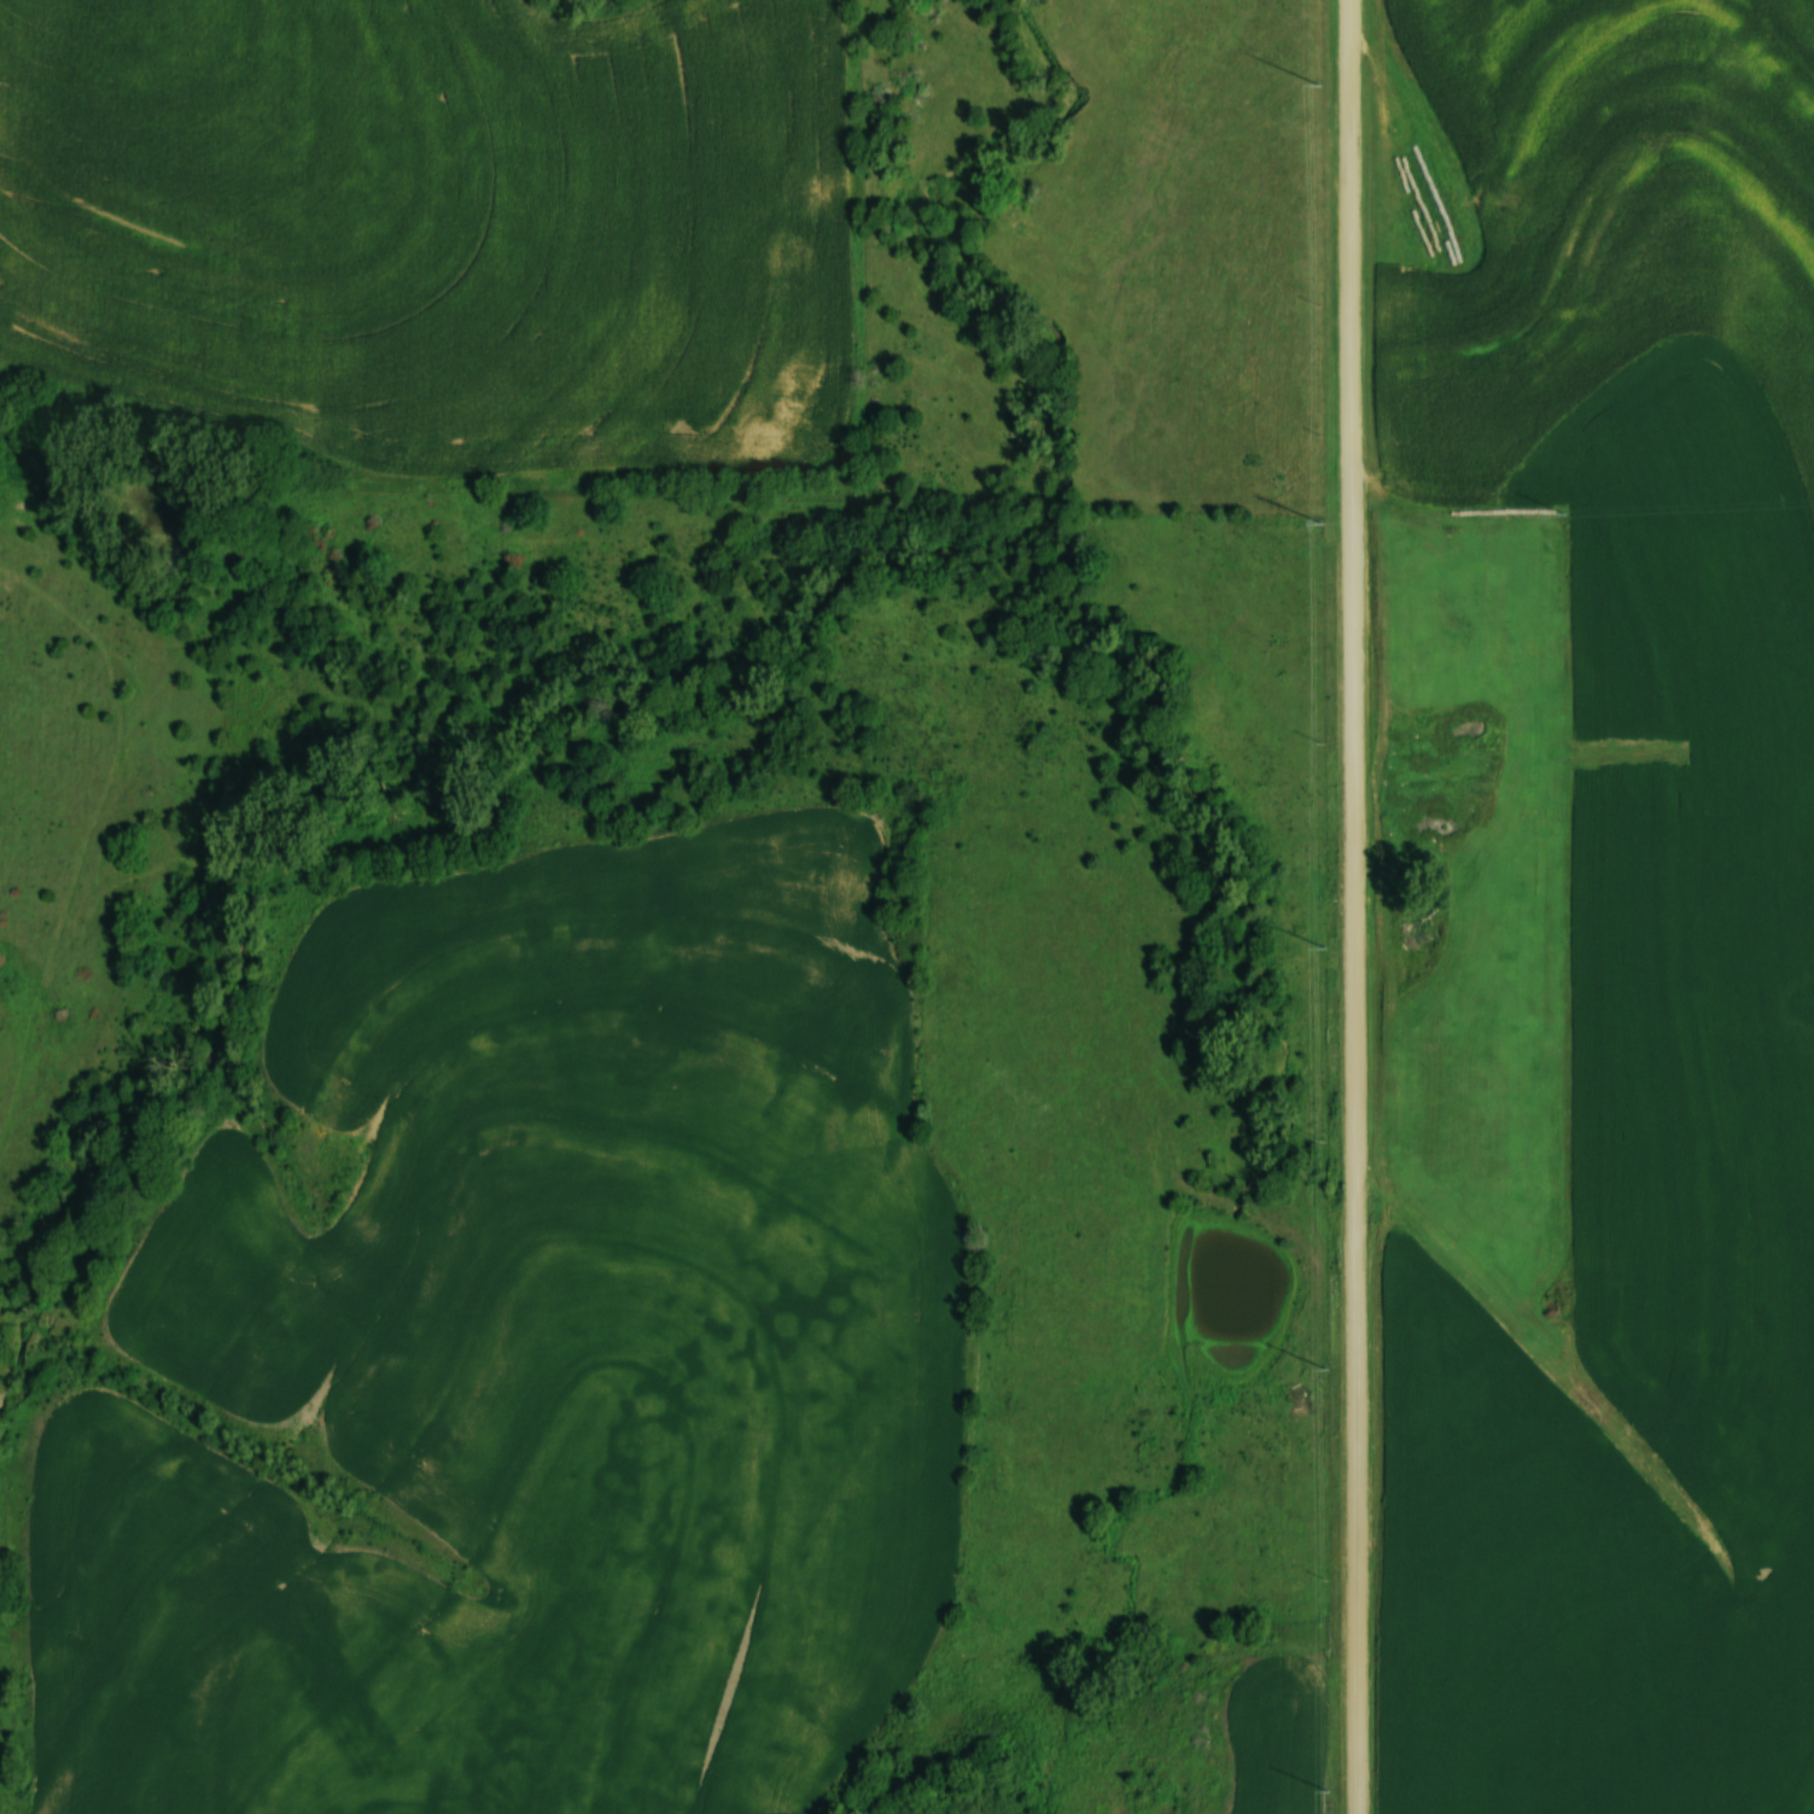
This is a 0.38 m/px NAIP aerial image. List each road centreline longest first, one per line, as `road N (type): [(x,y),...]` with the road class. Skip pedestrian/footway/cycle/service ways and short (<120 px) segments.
road 1 (residential): [(1360,1813),(1354,0)]

